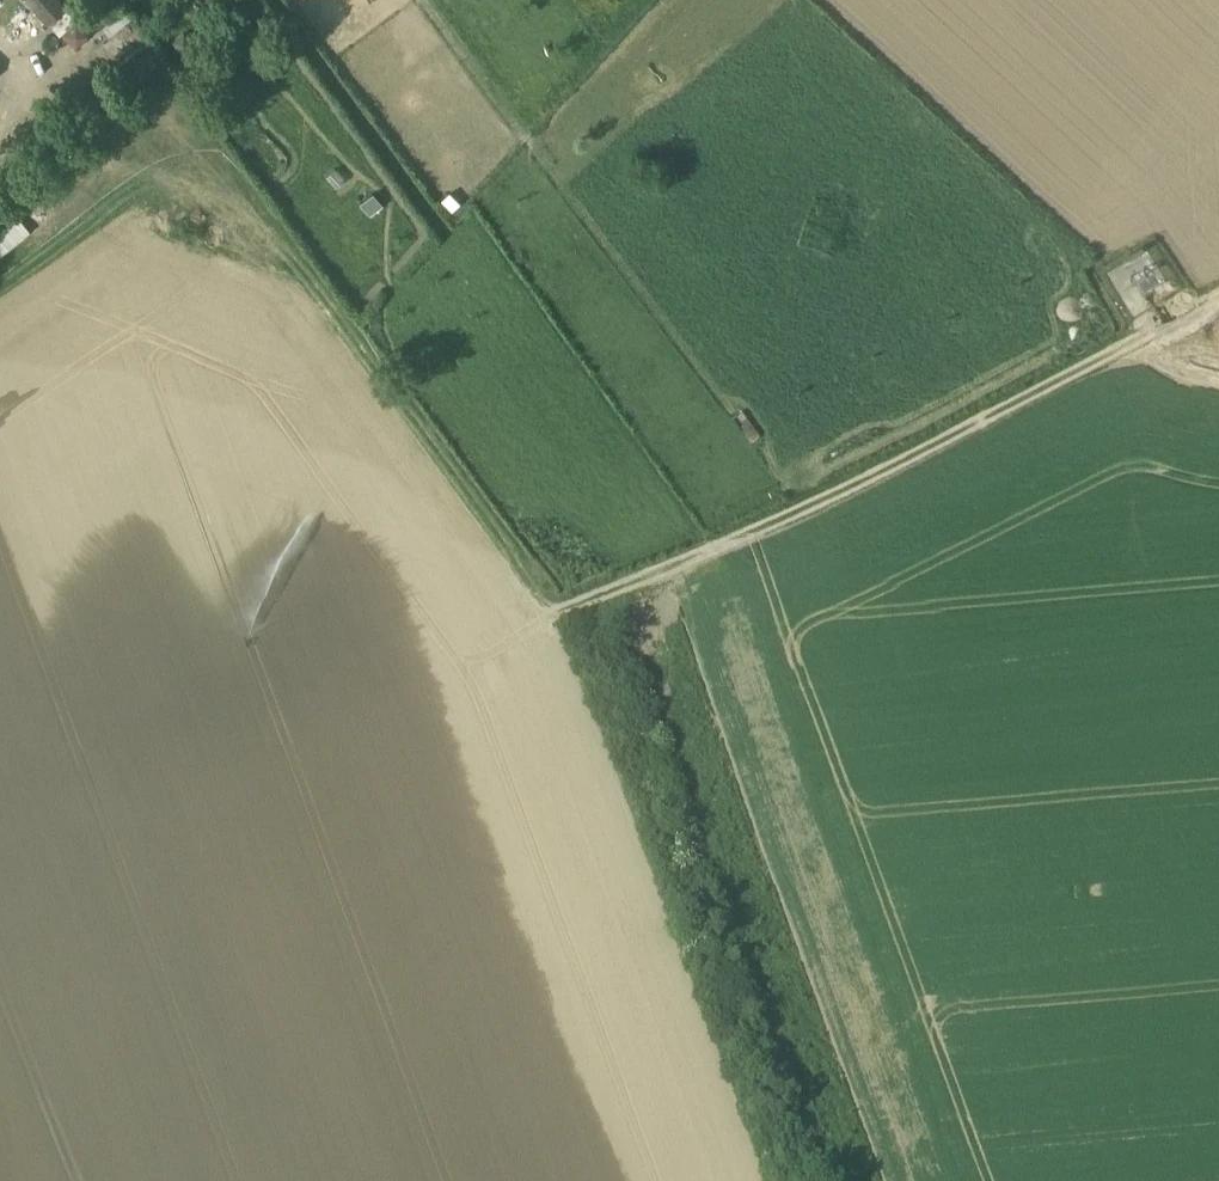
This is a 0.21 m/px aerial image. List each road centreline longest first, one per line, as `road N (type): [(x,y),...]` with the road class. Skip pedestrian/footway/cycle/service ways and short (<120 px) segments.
road 1 (track): [(1218,291),(993,413),(584,601)]

